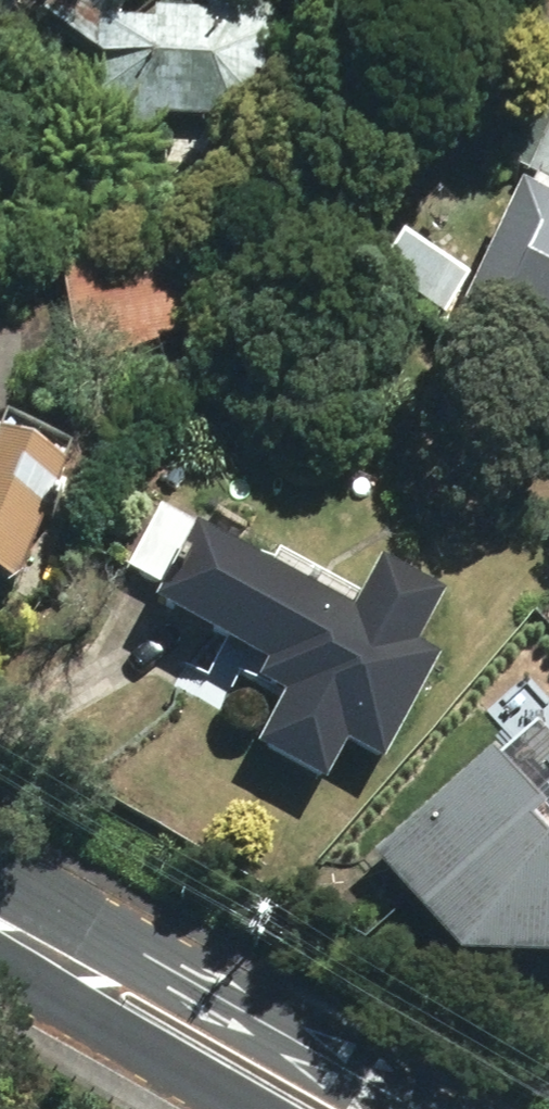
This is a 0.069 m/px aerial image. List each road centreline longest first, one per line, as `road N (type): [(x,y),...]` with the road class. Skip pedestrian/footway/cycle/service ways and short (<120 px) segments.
road 1 (secondary): [(34,946),(237,1034),(371,1108)]
road 2 (secondary): [(255,1108),(34,946)]

